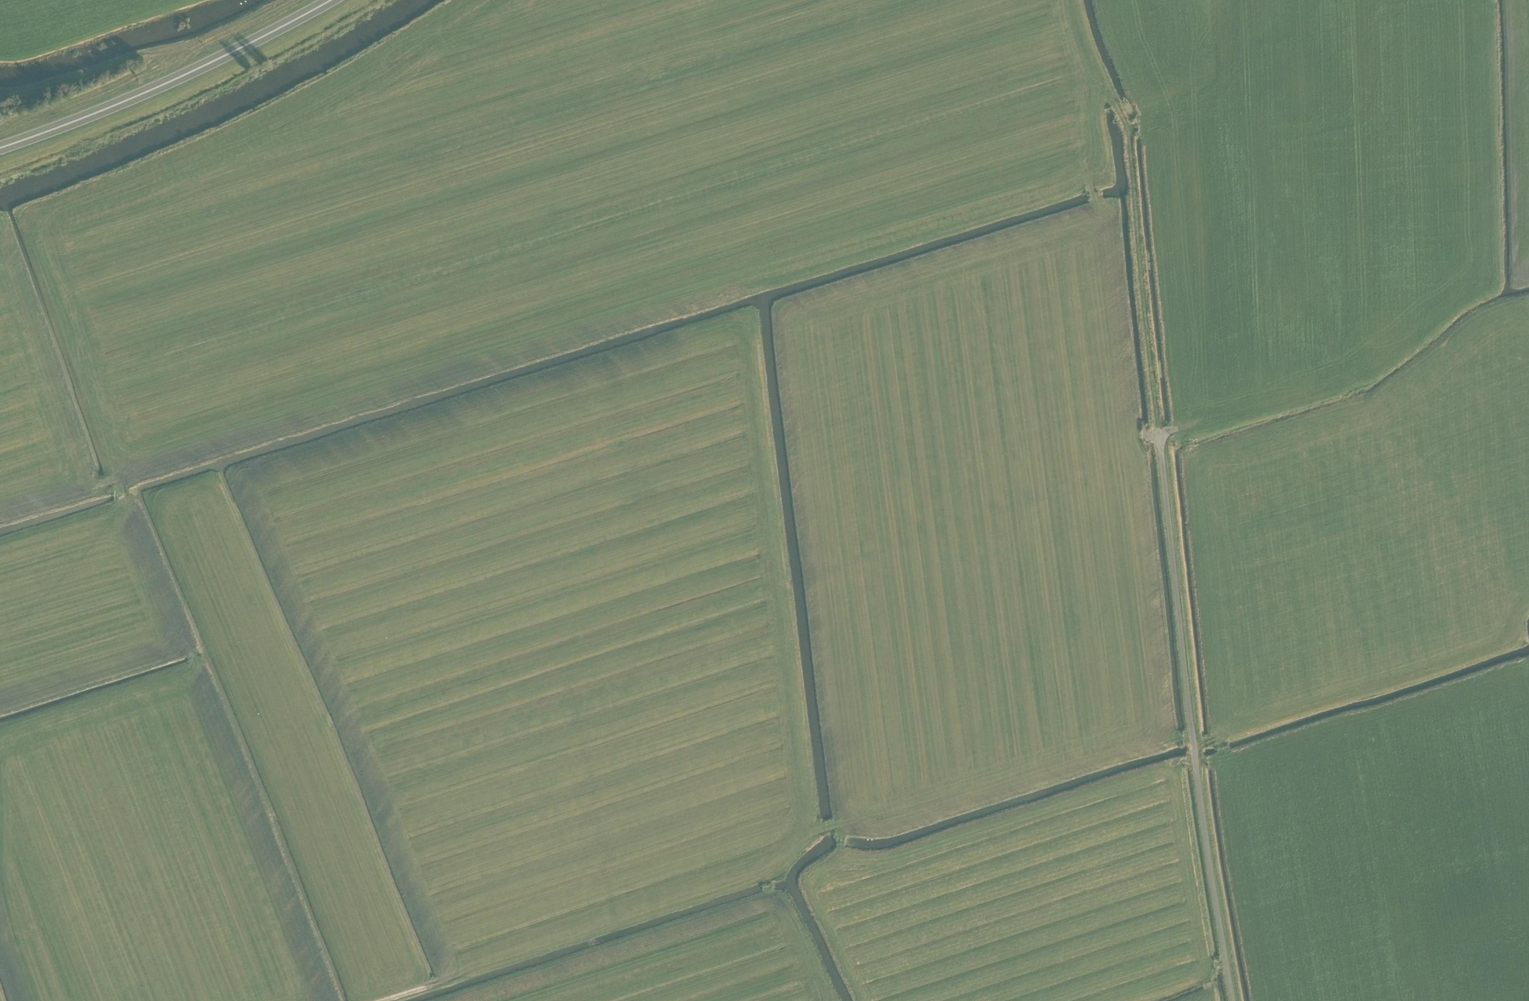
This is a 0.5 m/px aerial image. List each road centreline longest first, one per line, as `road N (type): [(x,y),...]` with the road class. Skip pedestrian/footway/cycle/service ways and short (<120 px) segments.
road 1 (unclassified): [(1238,1000),(1191,722),(1162,435)]
road 2 (trunk): [(0,148),(179,78),(331,0)]

